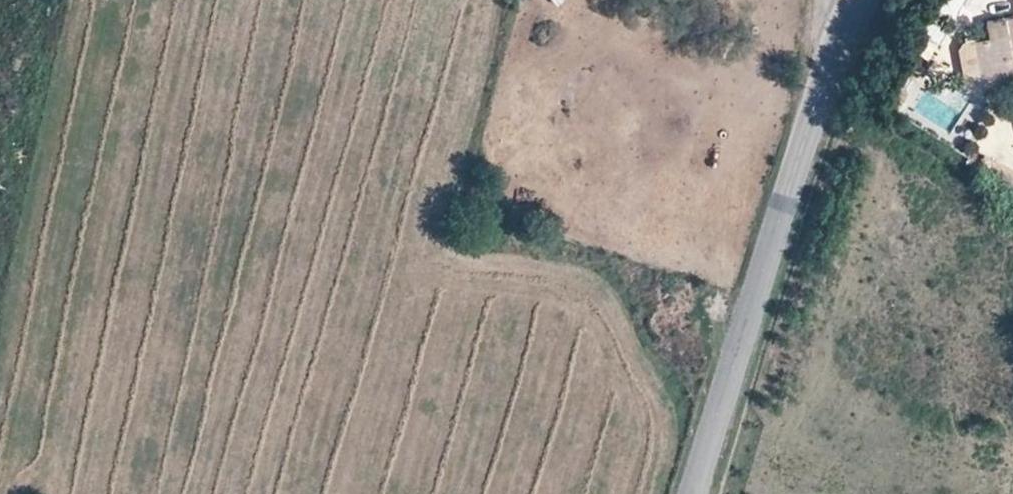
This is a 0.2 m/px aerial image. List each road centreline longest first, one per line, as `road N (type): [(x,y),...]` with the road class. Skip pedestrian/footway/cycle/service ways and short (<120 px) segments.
road 1 (tertiary): [(852,0),(691,493)]

